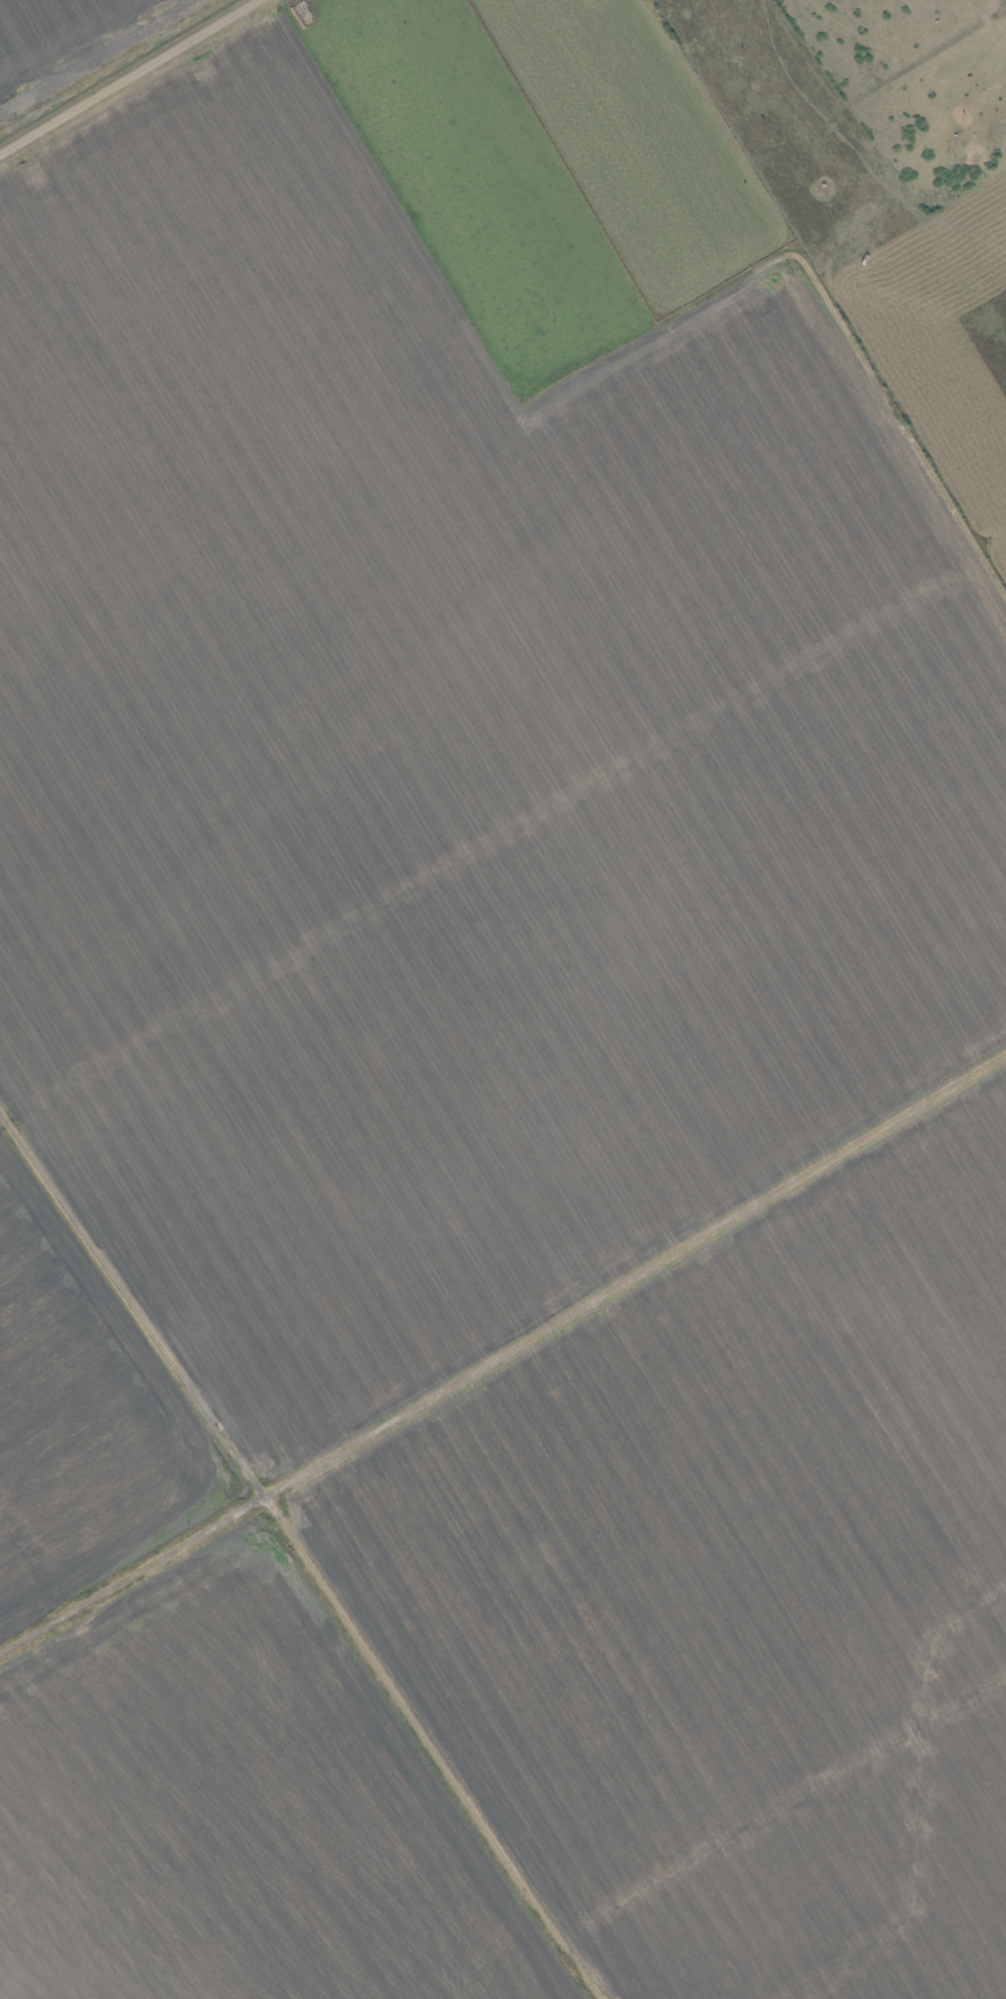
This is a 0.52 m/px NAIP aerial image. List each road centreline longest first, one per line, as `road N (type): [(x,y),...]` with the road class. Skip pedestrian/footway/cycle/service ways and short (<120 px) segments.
road 1 (residential): [(0,152),(253,0)]

